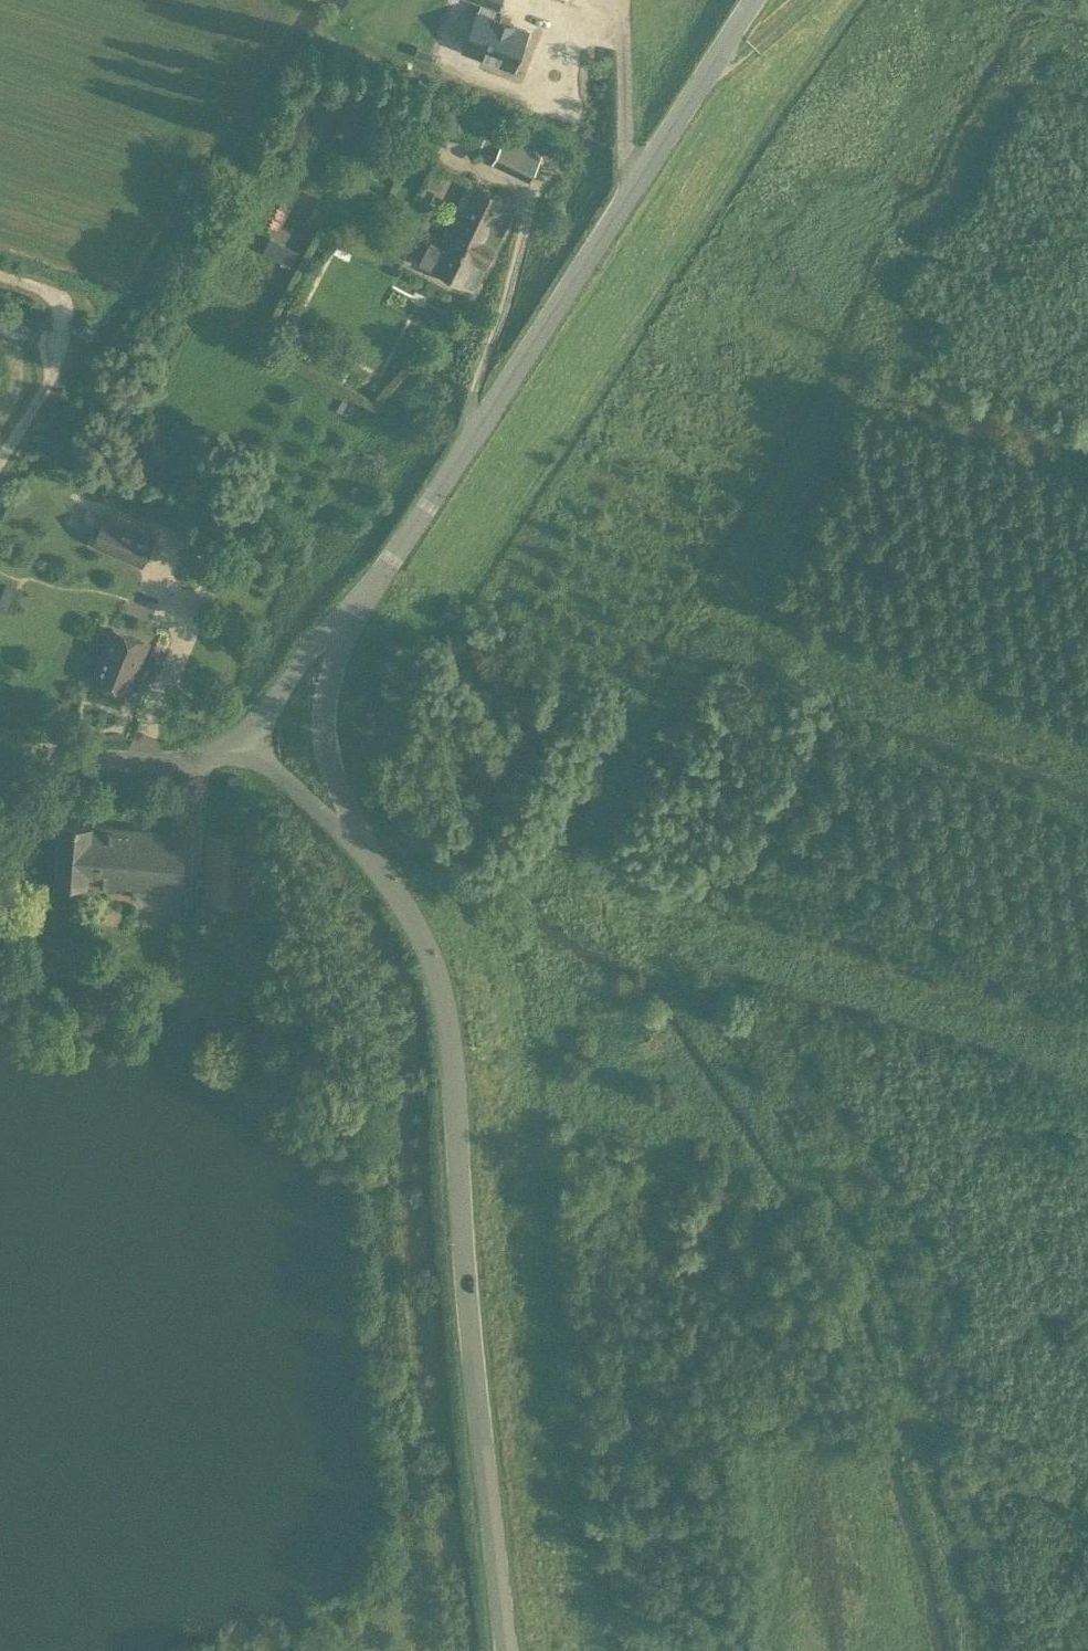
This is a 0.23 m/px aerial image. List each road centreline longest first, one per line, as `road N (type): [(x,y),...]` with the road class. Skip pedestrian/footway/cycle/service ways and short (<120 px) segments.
road 1 (track): [(852,370),(542,880),(902,986)]
road 2 (unclassified): [(508,1650),(475,1361),(454,1050),(428,954),(360,847)]
road 3 (unclassified): [(354,611),(754,0)]
road 4 (track): [(542,880),(498,913),(319,730)]
road 5 (unclassified): [(360,847),(321,753),(318,710),(354,611)]
road 6 (track): [(0,461),(45,389),(65,332),(62,308),(47,291),(0,275)]
road 7 (unclassified): [(0,753),(165,762),(234,755)]
road 8 (unclassified): [(234,755),(309,650),(354,611)]
road 9 (unclassified): [(234,755),(267,768),(360,847)]
road 10 (track): [(807,0),(709,78)]

